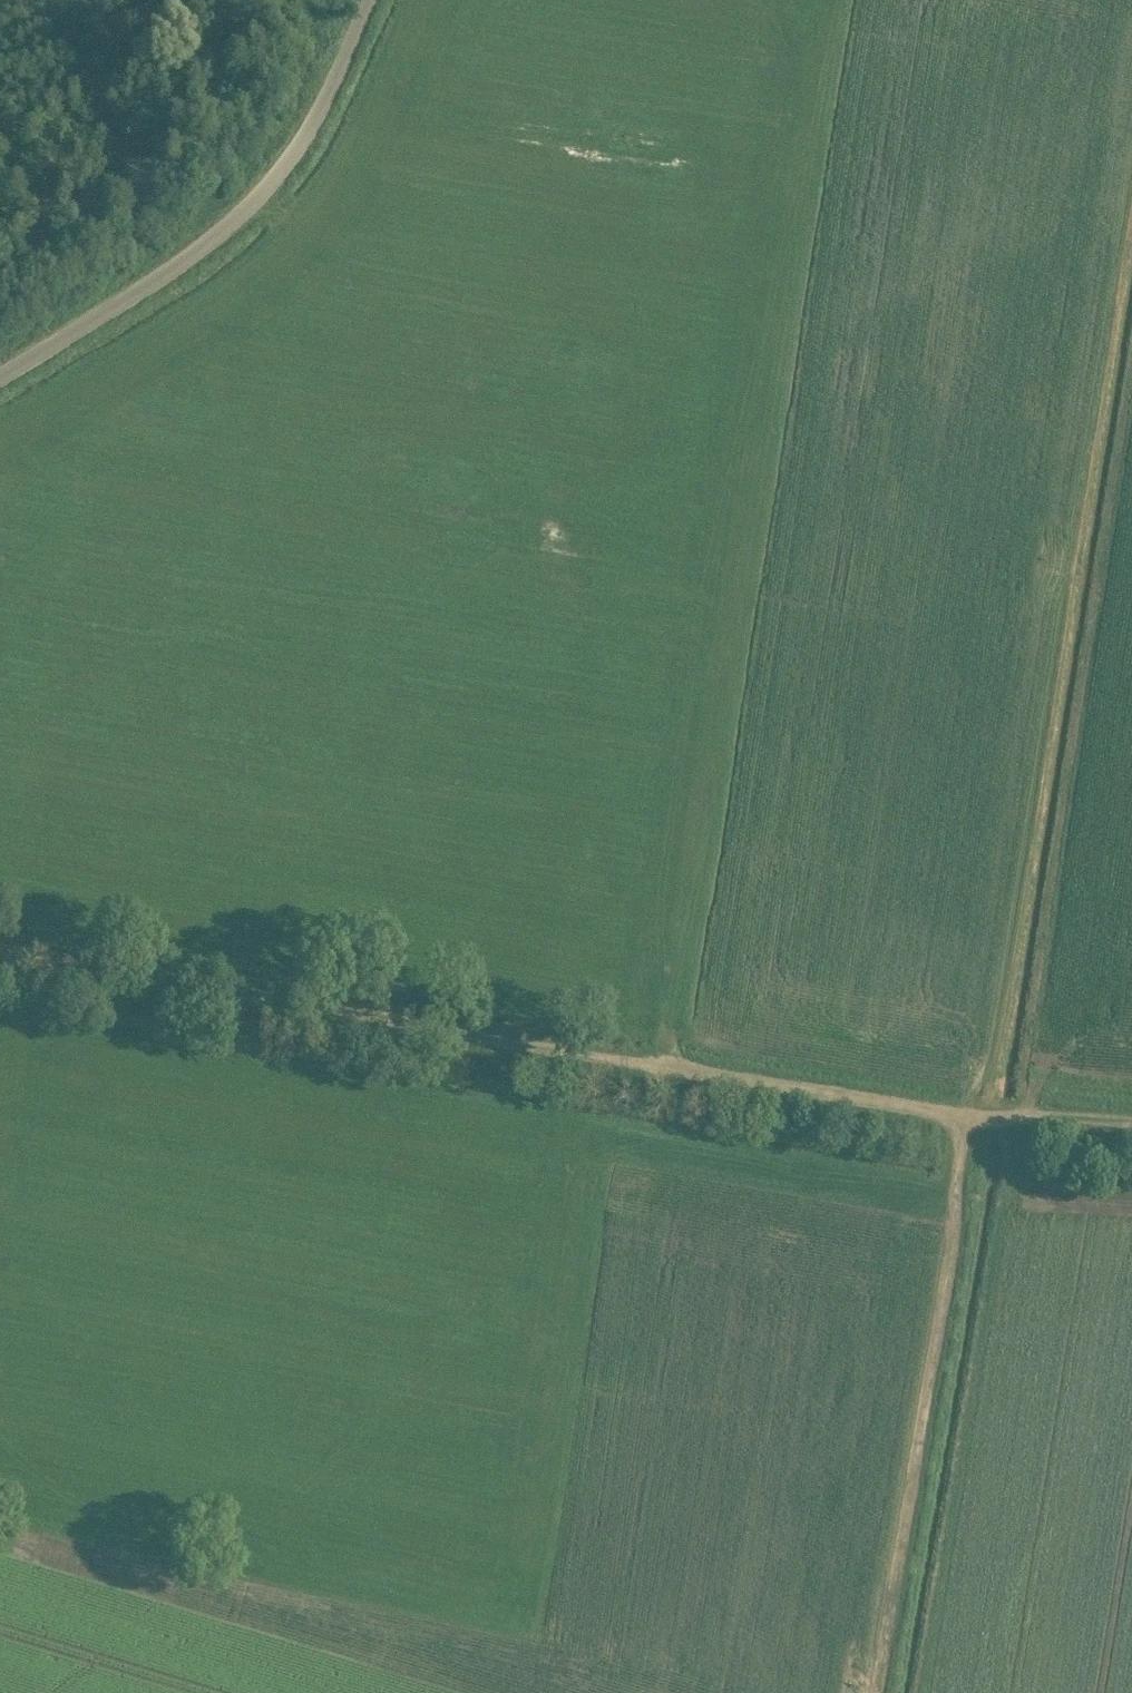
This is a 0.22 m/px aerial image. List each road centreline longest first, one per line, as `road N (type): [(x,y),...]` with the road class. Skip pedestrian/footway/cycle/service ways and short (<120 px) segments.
road 1 (track): [(878,1692),(1004,992),(1109,282)]
road 2 (track): [(1131,1125),(981,1121),(846,1103),(0,946)]
road 3 (unclassified): [(0,376),(252,213),(321,115),(369,0)]

